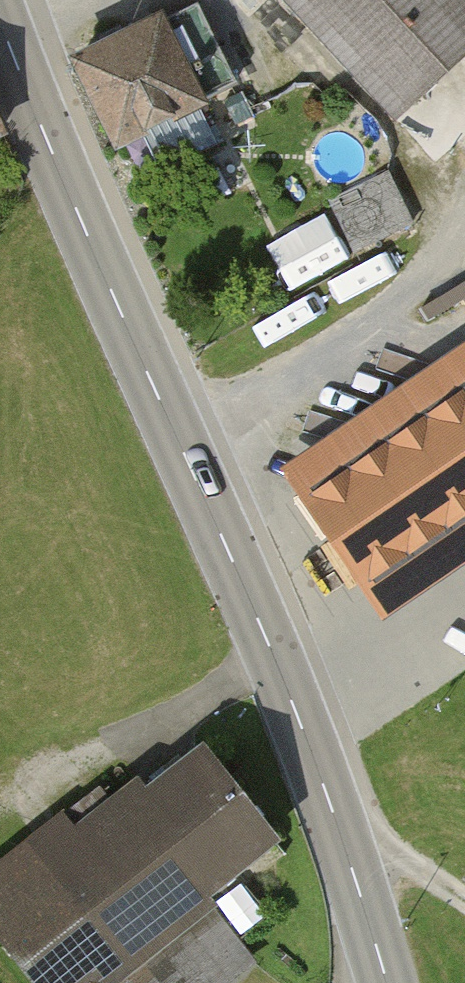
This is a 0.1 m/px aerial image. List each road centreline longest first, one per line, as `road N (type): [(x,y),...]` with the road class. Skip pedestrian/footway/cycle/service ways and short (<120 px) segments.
road 1 (tertiary): [(0,9),(141,361),(294,698),(384,982)]
road 2 (track): [(340,837),(464,909)]

